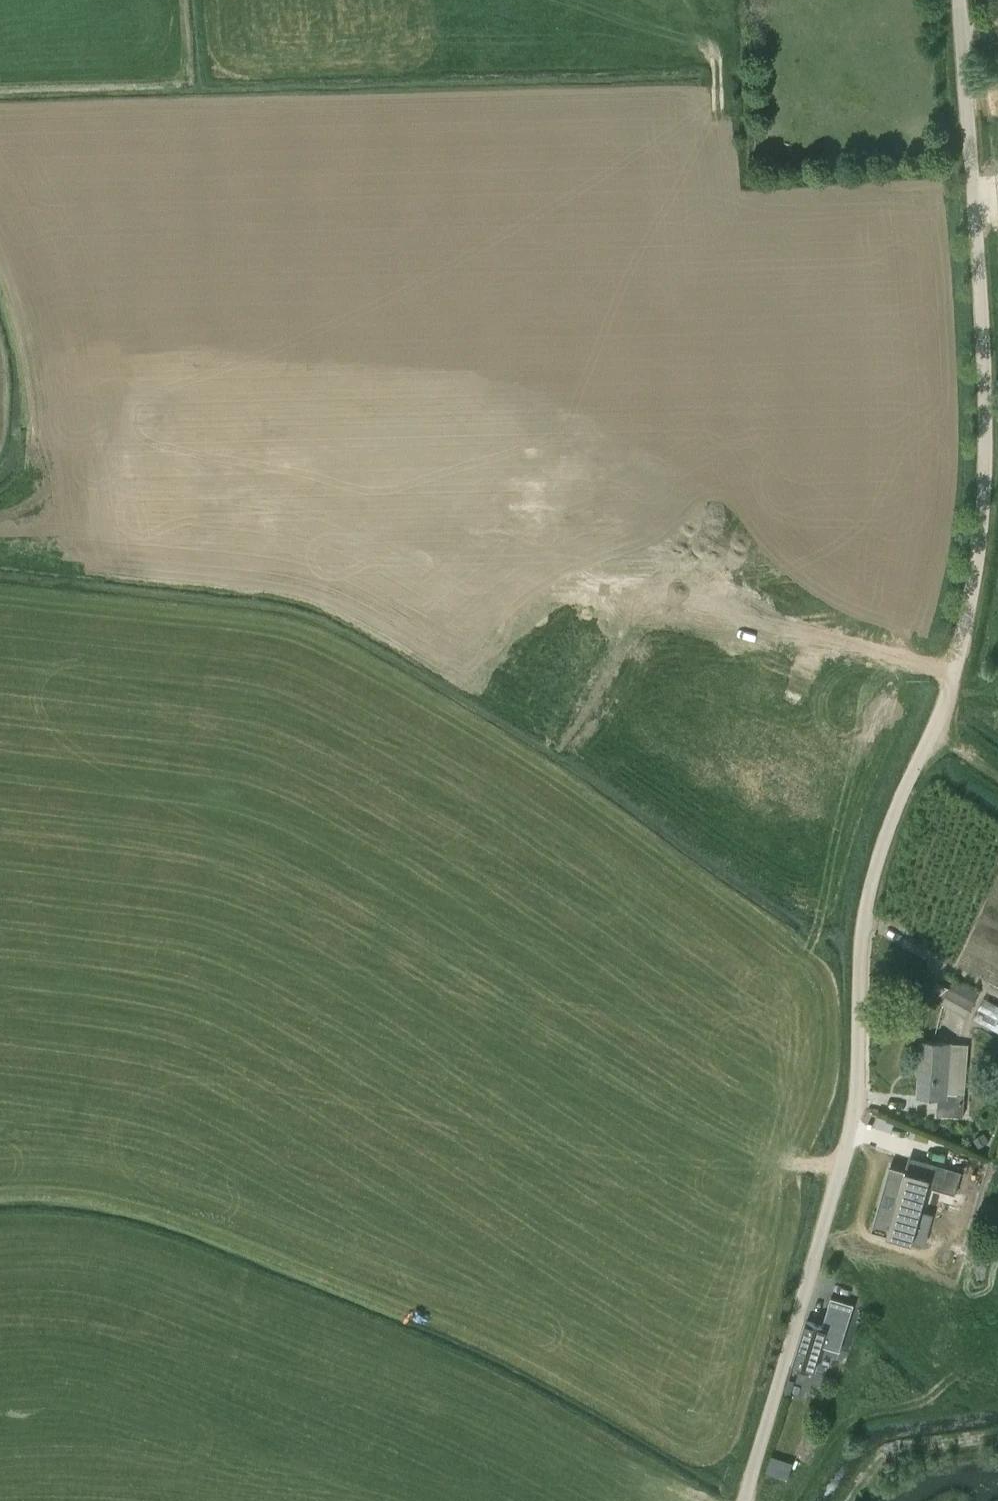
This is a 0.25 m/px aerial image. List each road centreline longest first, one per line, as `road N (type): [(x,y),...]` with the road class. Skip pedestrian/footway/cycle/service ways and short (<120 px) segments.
road 1 (unclassified): [(745,1500),(849,1131),(855,955),(868,887),(937,711),(974,558),(979,410),(961,0)]

